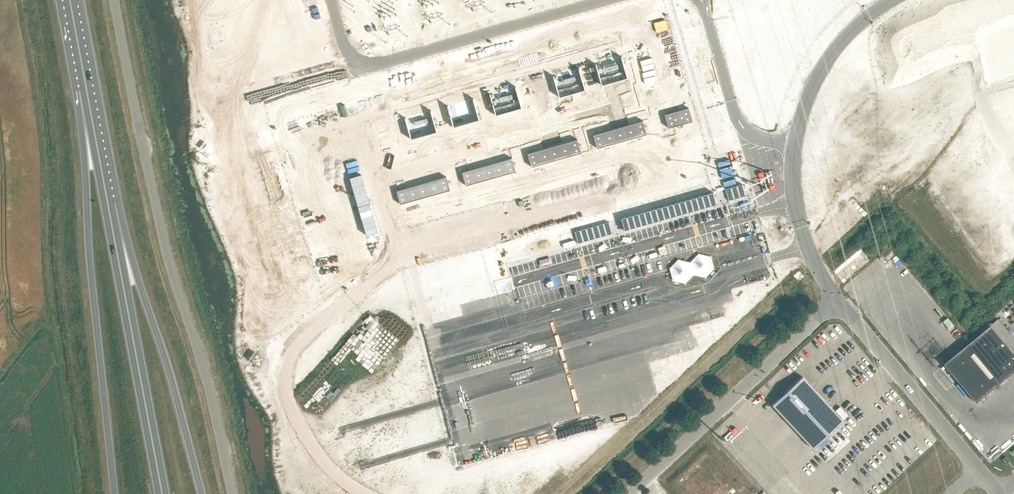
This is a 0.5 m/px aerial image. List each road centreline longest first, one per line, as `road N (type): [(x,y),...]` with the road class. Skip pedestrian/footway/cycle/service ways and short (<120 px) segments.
road 1 (unclassified): [(231,493),(170,266),(114,0)]
road 2 (unclassified): [(627,493),(818,318),(839,310),(977,469)]
road 3 (trunk): [(83,73),(77,91),(95,333),(113,493)]
road 4 (trunk): [(200,493),(118,204),(103,182)]
road 5 (trunk): [(162,493),(103,182)]

